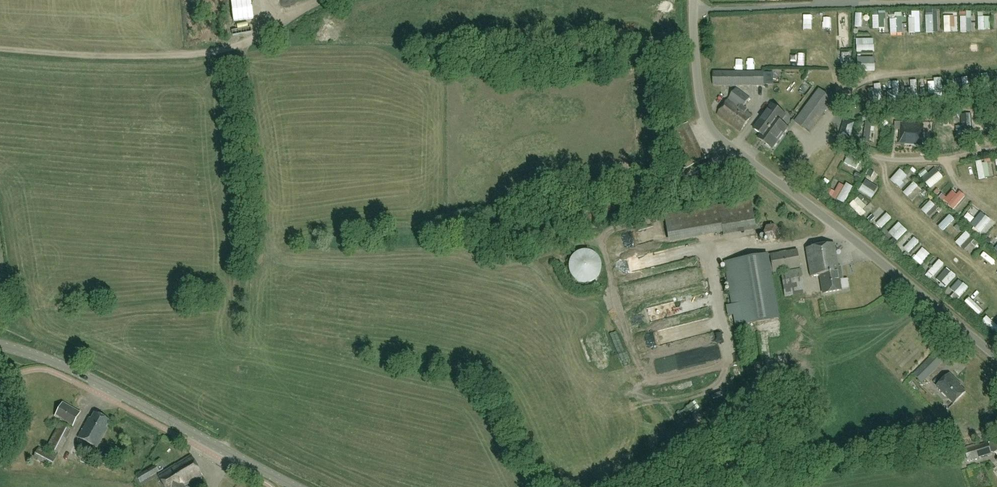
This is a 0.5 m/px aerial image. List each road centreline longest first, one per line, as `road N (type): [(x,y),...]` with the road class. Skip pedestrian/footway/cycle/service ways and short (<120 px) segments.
road 1 (unclassified): [(996,357),(717,135),(698,83),(694,0)]
road 2 (track): [(329,0),(217,51),(155,56),(0,48)]
road 3 (tertiary): [(303,486),(96,380),(0,344)]
road 4 (track): [(734,152),(564,221),(479,228)]

